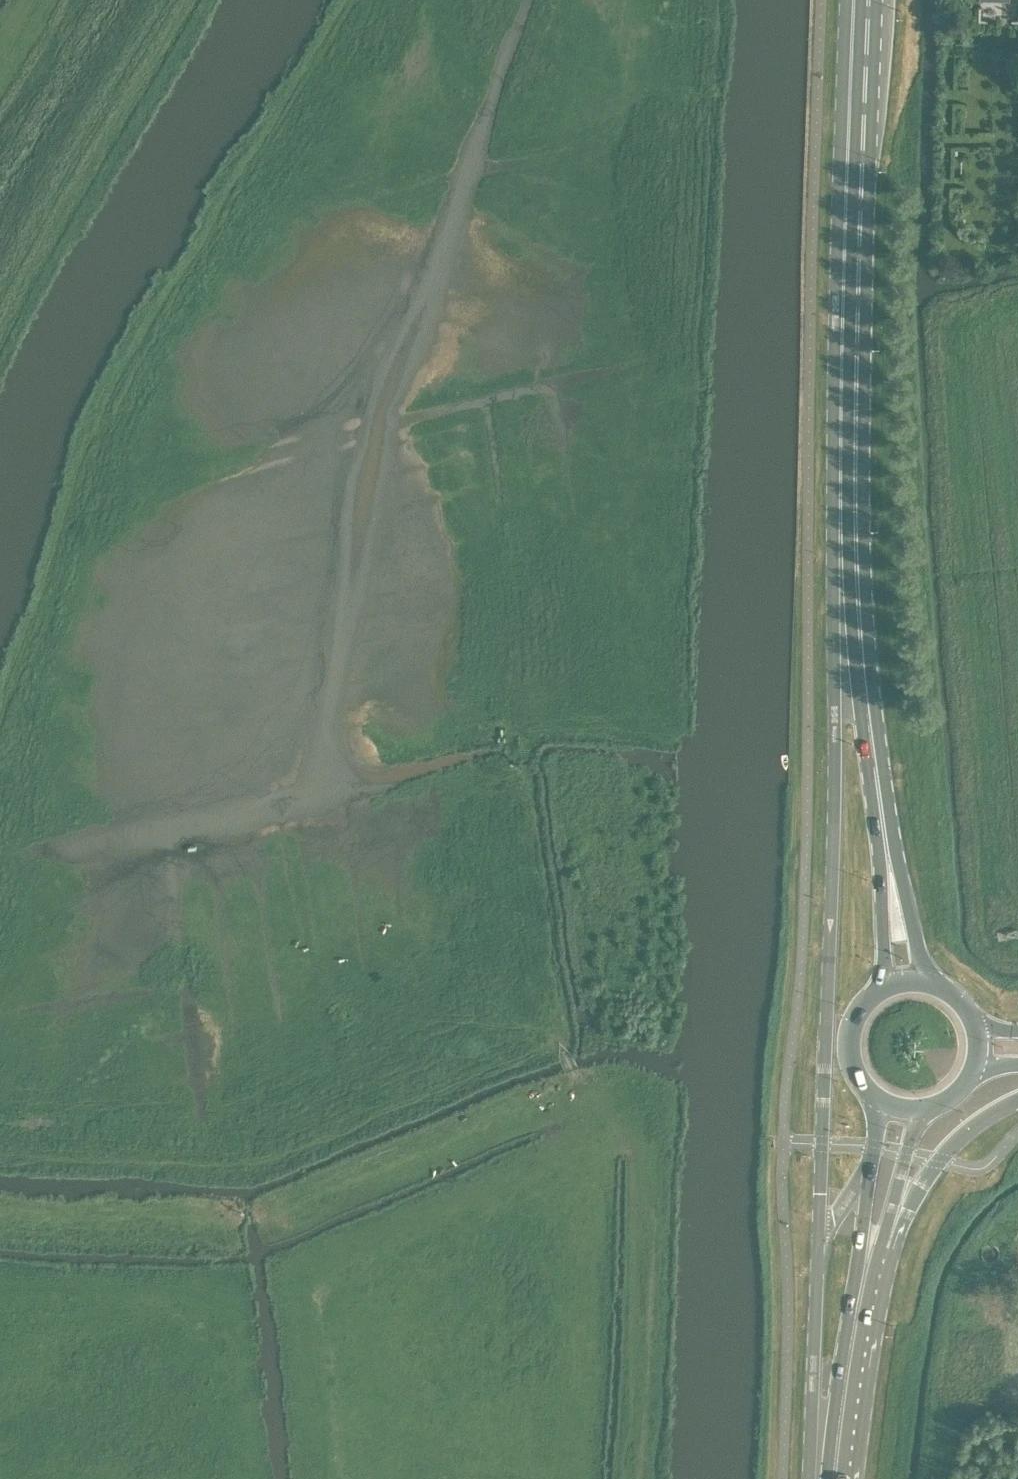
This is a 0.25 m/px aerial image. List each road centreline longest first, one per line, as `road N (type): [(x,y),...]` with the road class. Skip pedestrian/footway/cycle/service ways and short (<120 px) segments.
road 1 (primary): [(866,0),(856,551),(886,842)]
road 2 (primary): [(886,1102),(867,1199),(866,1297)]
road 3 (primary): [(843,1478),(866,1297)]
road 4 (primary): [(895,1226),(951,1147),(1017,1101)]
road 5 (primary): [(886,842),(886,987)]
road 6 (primary): [(927,981),(886,842)]
road 7 (primary): [(886,987),(863,1005),(852,1047),(861,1076),(886,1102)]
road 8 (primary): [(895,1226),(923,1108)]

